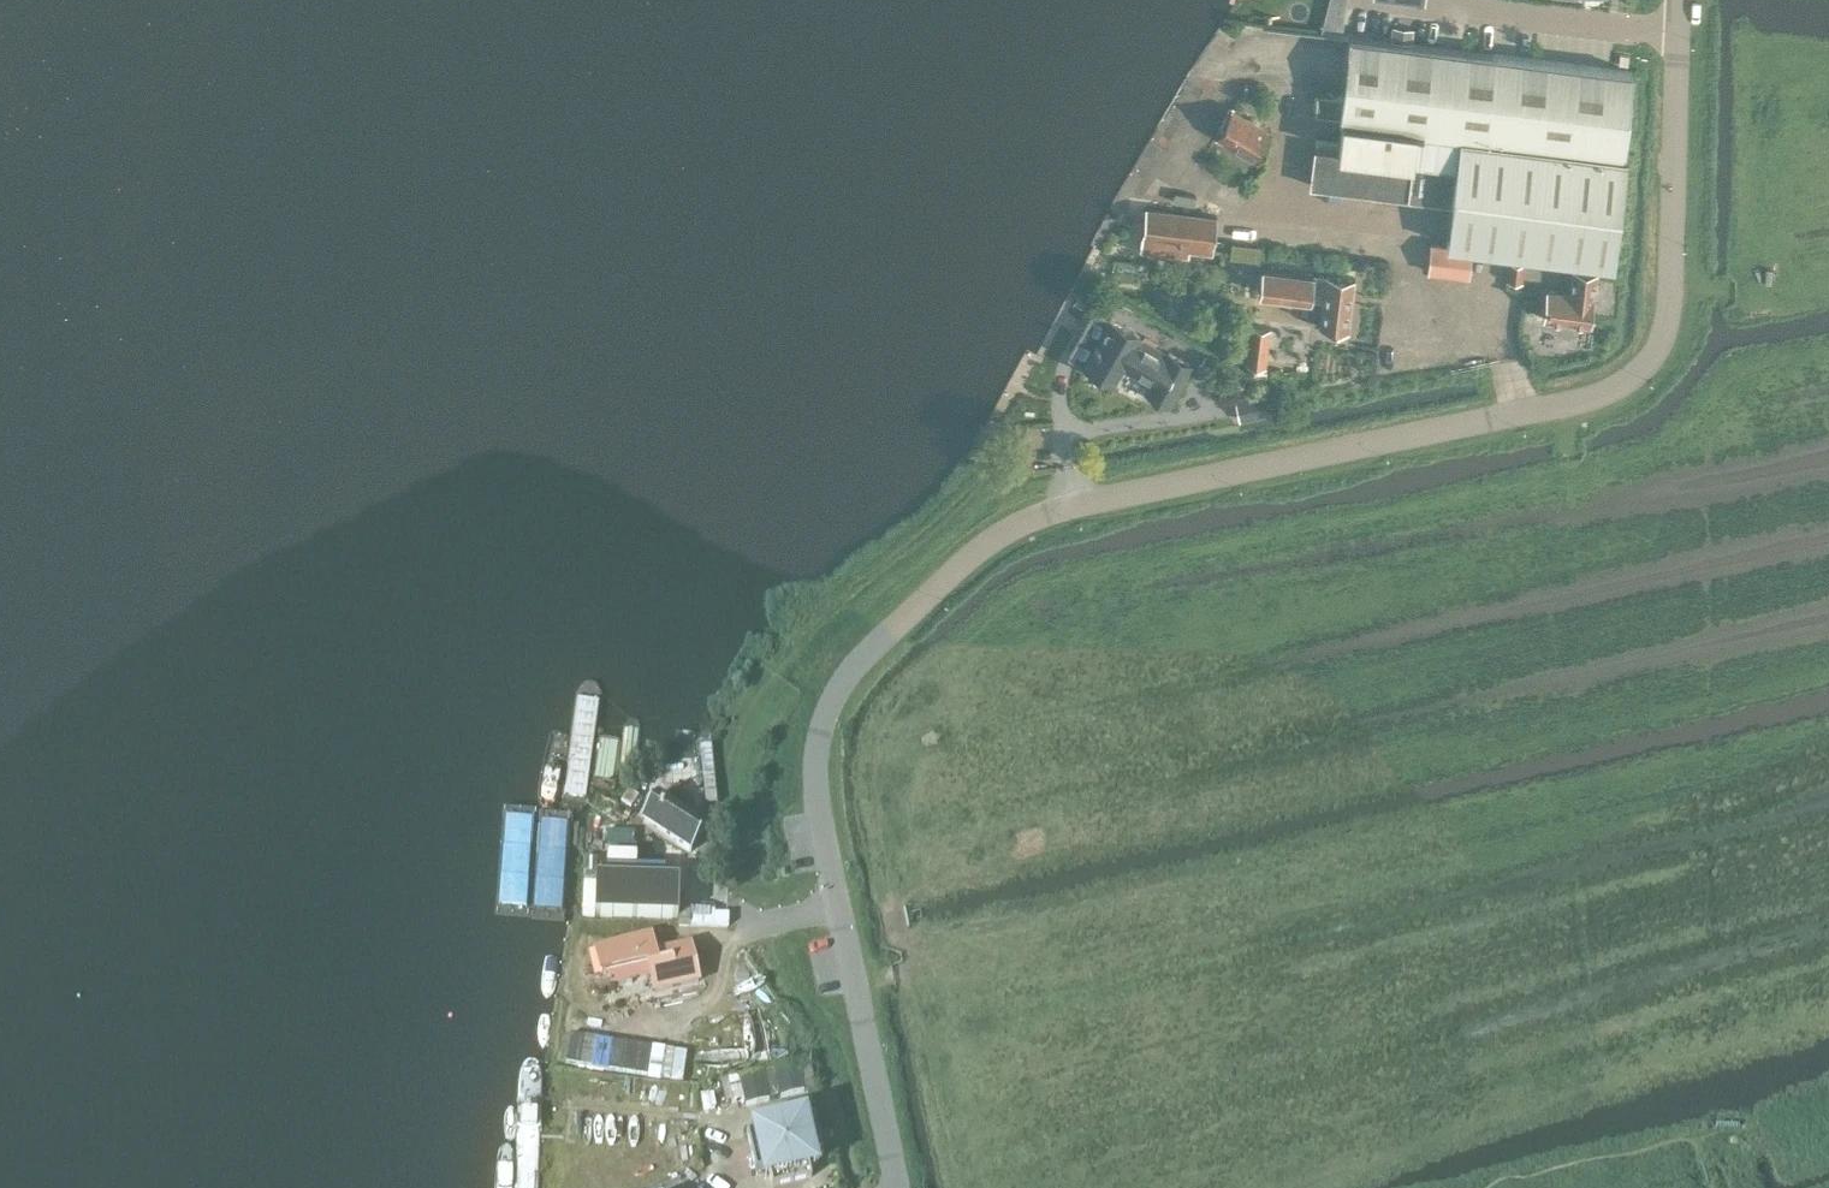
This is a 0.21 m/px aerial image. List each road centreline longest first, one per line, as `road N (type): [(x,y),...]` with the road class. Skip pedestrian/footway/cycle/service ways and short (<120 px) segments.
road 1 (unclassified): [(896,1187),(816,794),(816,740),(837,692),(918,603),(1025,519),(1577,404),(1624,387),(1651,361),(1670,319),(1677,33)]
road 2 (residential): [(1677,33),(1443,4)]

